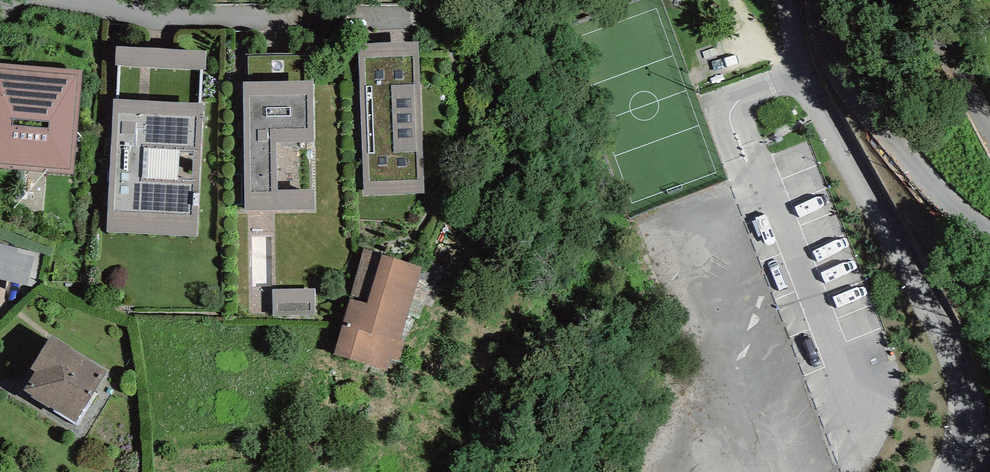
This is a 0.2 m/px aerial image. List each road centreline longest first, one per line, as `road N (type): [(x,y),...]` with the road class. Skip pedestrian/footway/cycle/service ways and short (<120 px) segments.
road 1 (residential): [(958,471),(969,439),(952,349),(801,68),(785,0)]
road 2 (residential): [(820,0),(825,33),(854,86),(905,152),(989,228)]
road 3 (residential): [(989,131),(941,0)]

